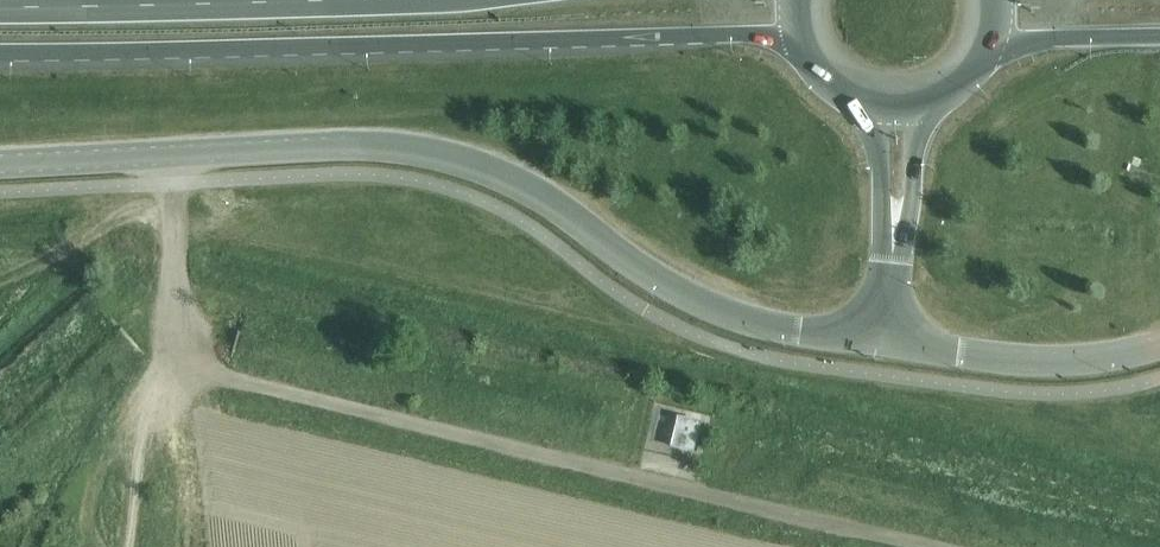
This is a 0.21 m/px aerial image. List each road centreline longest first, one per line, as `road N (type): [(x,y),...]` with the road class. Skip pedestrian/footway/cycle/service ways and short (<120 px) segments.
road 1 (secondary): [(0,161),(371,146),(446,155),(536,189),(696,304),(783,333),(883,345)]
road 2 (trunk): [(0,54),(802,38)]
road 3 (track): [(178,368),(930,546)]
road 4 (trunk): [(331,0),(0,7)]
road 5 (secondary): [(883,345),(1066,363),(1159,346)]
road 6 (track): [(0,281),(102,233),(170,184)]
road 7 (track): [(170,184),(178,368)]
road 8 (trunk): [(990,42),(1159,36)]
road 9 (secondary): [(893,240),(911,193),(914,105)]
road 10 (secondary): [(881,106),(882,194),(893,240)]

